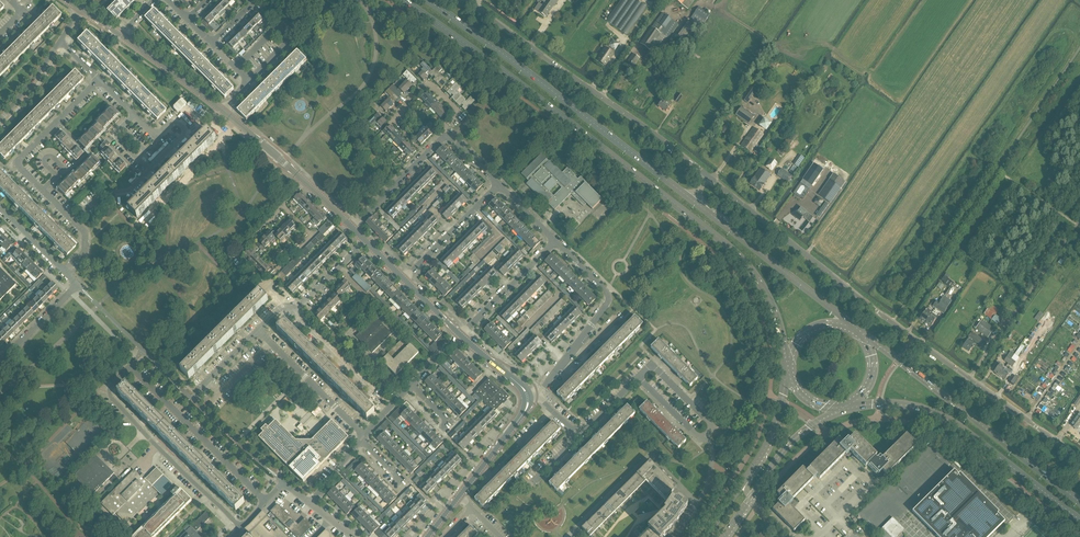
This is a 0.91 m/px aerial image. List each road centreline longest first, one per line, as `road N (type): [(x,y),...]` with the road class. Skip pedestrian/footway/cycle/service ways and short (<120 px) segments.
road 1 (trunk): [(405,0),(729,245),(772,306),(788,365)]
road 2 (unclassified): [(1079,459),(709,177)]
road 3 (trunk): [(682,192),(427,0)]
road 4 (unclassified): [(709,177),(467,0)]
road 5 (trunk): [(1079,504),(861,334)]
road 6 (trunk): [(848,405),(903,405),(941,417),(1079,521)]
road 7 (residential): [(240,528),(110,396),(131,368)]
road 8 (trunk): [(854,328),(706,210)]
road 9 (residential): [(265,501),(131,368)]
road 10 (primary): [(788,372),(761,460),(706,536)]
road 11 (residential): [(365,436),(258,330),(285,309)]
road 12 (primary): [(725,536),(793,440),(843,407)]
road 13 (residential): [(43,191),(16,164),(98,80)]
road 14 (residential): [(574,348),(610,297),(554,241)]
road 15 (residential): [(460,336),(554,241)]
road 16 (residential): [(403,279),(497,185)]
road 17 (residential): [(352,229),(446,135)]
road 18 (residential): [(639,378),(652,365),(719,432),(709,443)]
road 19 (residential): [(223,111),(121,36)]
road 20 (residential): [(149,170),(187,130),(174,121),(156,137),(134,115)]
road 21 (residential): [(0,360),(77,285),(64,272)]
road 22 (residential): [(459,498),(535,400)]
road 23 (residential): [(446,135),(458,113),(428,83),(391,119)]

